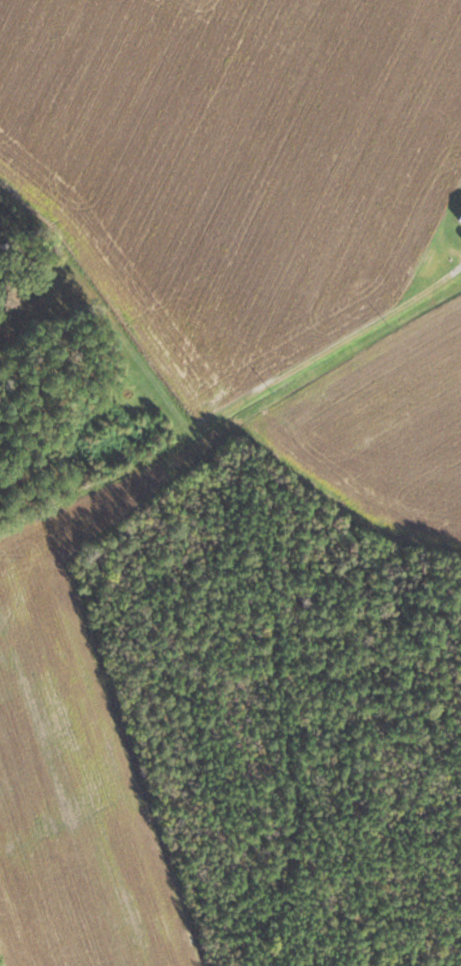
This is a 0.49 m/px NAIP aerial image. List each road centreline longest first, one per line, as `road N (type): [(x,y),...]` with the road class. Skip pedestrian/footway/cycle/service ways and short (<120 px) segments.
road 1 (residential): [(460,265),(268,384)]

